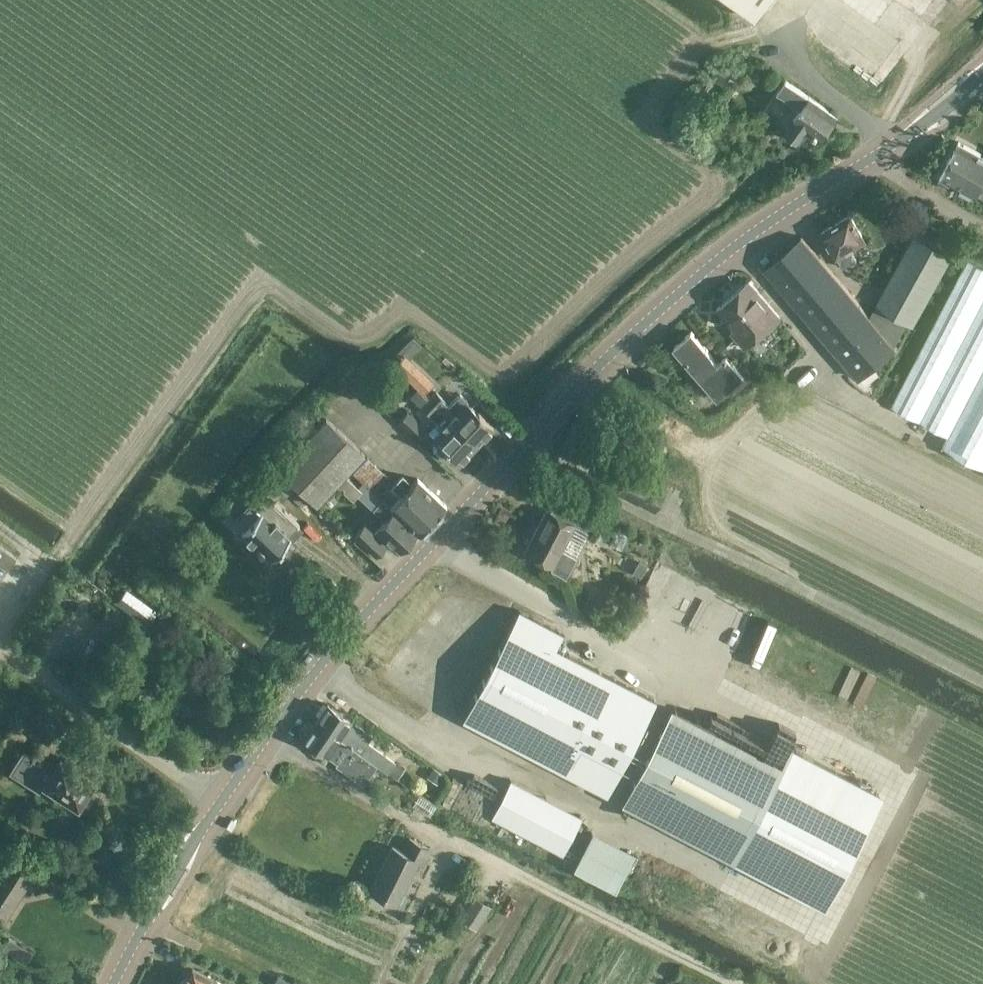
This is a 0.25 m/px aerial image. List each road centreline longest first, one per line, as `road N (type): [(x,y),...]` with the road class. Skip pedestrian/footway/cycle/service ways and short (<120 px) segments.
road 1 (tertiary): [(116,983),(201,832),(311,676),(566,401),(705,272),(895,145),(982,69)]

